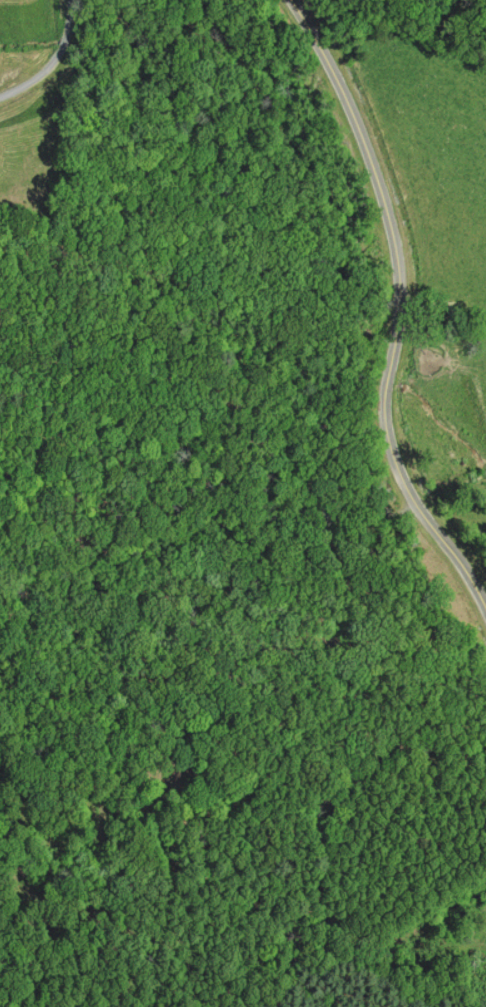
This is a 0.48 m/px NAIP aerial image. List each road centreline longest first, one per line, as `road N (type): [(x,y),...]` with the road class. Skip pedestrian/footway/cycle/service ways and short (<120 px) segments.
road 1 (residential): [(485,607),(404,476),(389,437),(397,248),(366,145),(291,0)]

